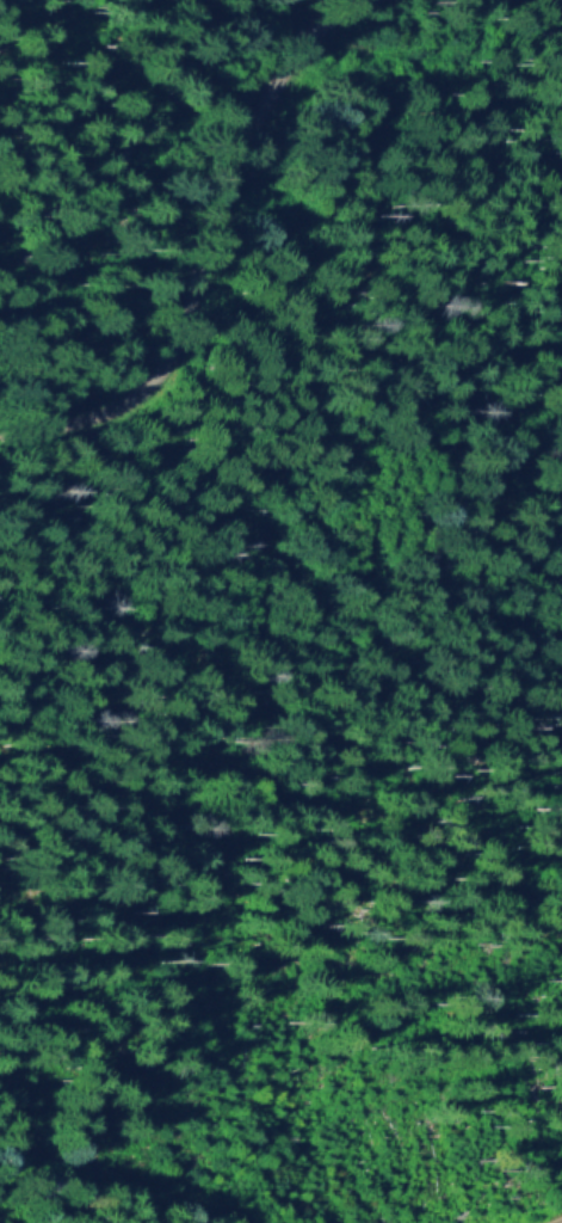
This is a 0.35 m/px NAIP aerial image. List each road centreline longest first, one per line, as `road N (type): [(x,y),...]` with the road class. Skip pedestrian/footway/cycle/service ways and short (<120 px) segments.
road 1 (track): [(387,0),(351,10),(291,68),(221,208),(181,340),(166,365),(135,389),(42,432),(0,441)]

